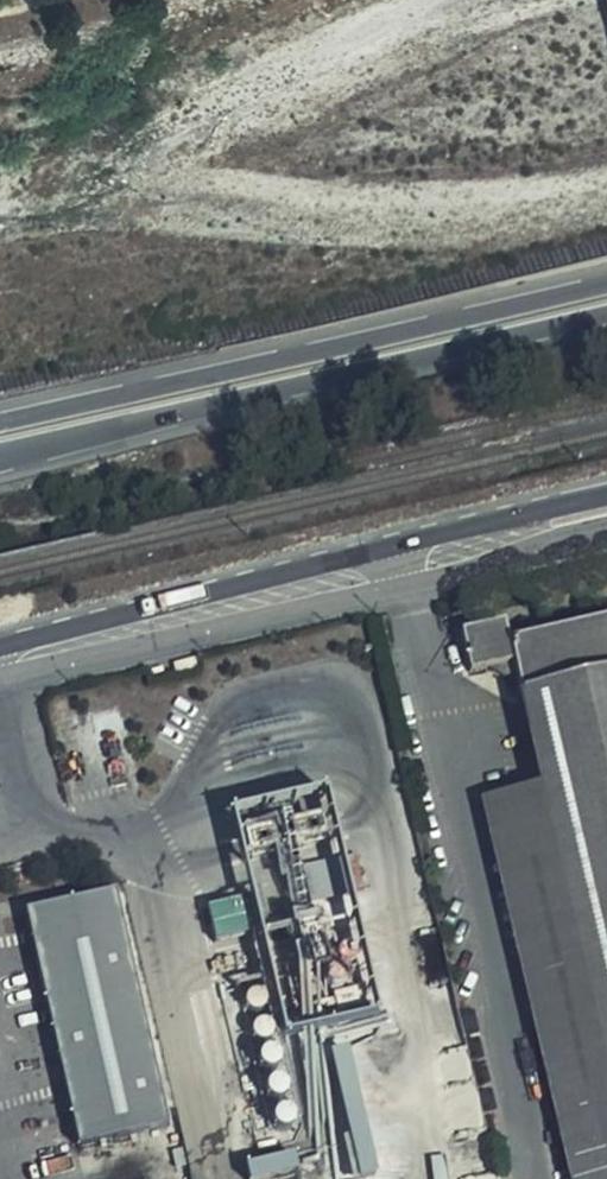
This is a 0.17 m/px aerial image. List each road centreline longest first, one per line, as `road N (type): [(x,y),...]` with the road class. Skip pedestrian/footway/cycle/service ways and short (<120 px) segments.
road 1 (tertiary): [(606,511),(0,663)]
road 2 (primary): [(606,284),(0,425)]
road 3 (primary): [(0,459),(606,320)]

